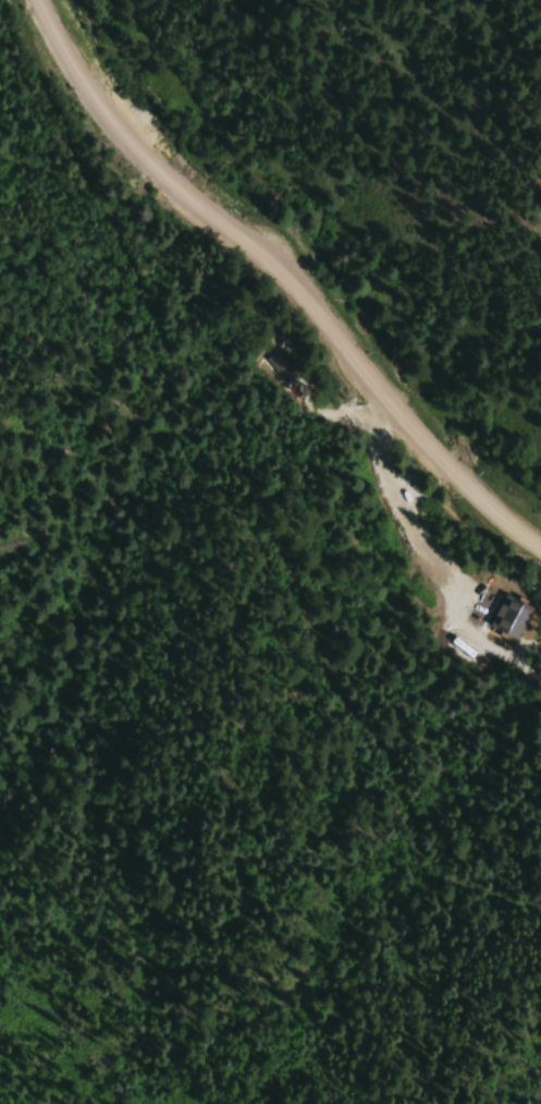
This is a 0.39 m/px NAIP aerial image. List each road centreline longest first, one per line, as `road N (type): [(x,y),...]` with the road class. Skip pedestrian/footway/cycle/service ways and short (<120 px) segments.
road 1 (residential): [(540,537),(519,529),(383,400),(106,101),(41,0)]

